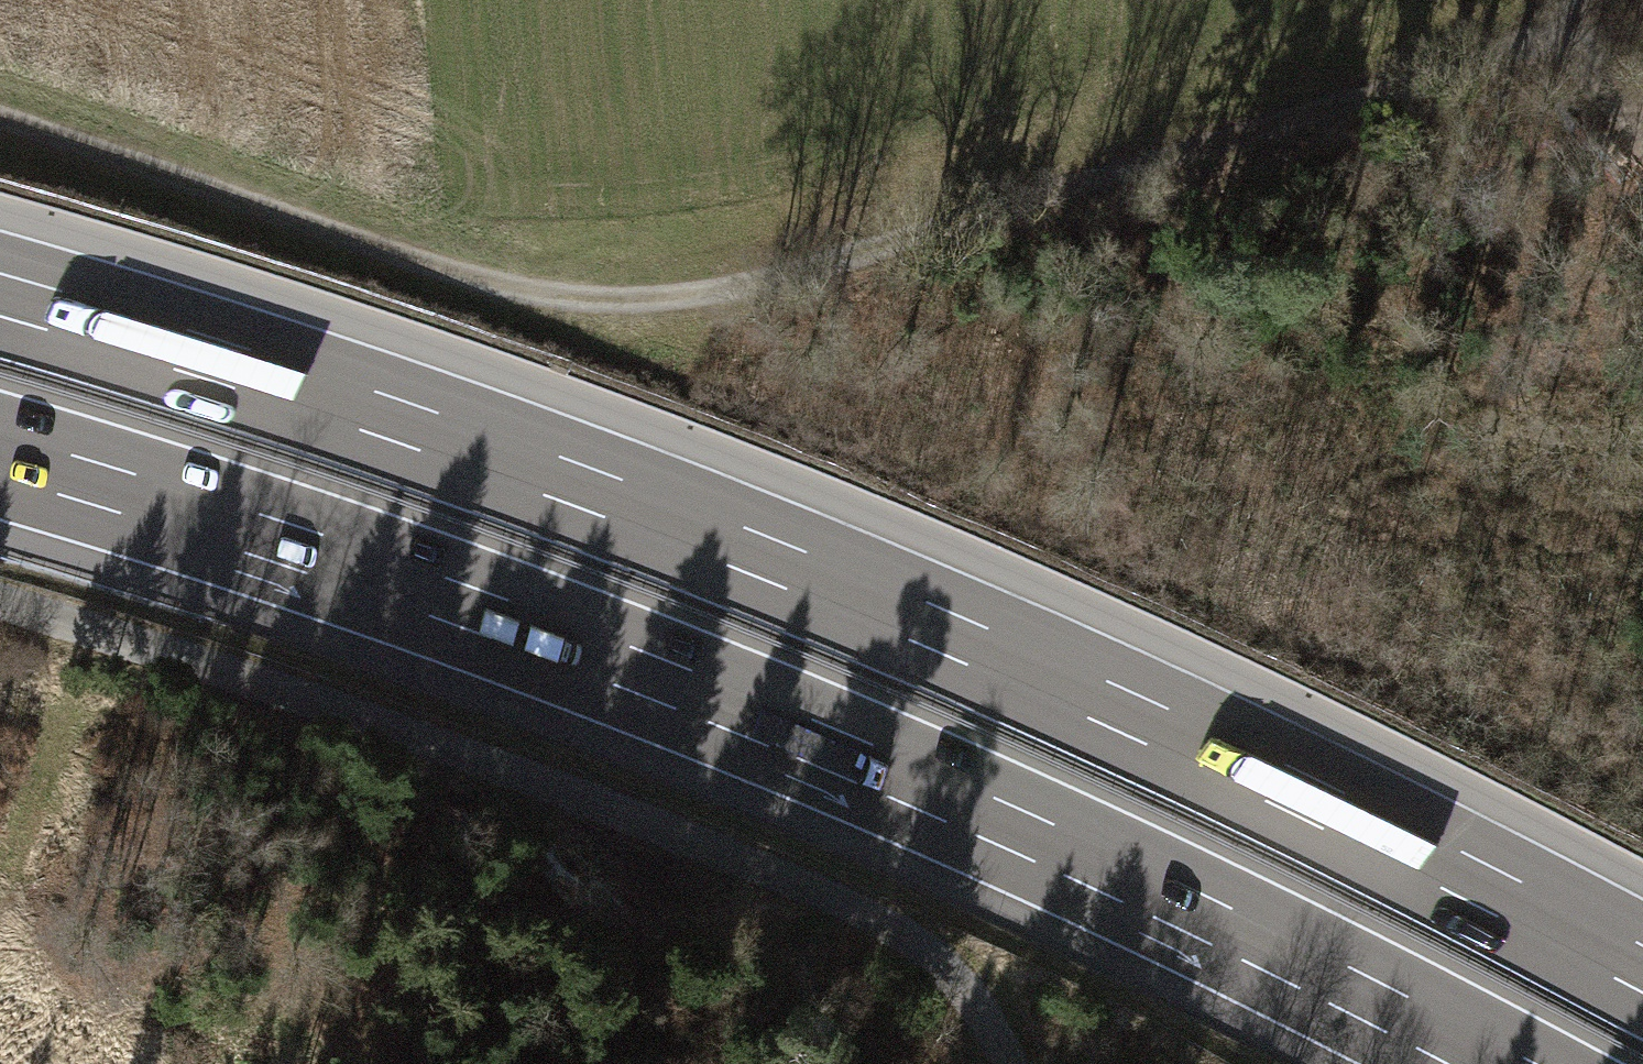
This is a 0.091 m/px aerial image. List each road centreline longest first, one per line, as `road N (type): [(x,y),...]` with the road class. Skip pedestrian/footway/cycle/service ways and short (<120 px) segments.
road 1 (motorway): [(1642,993),(1250,793),(884,628),(516,484),(0,317)]
road 2 (track): [(0,124),(479,279),(614,305),(777,293),(1576,39)]
road 3 (motorway): [(0,455),(470,608),(833,750),(1192,913),(1490,1063)]
road 4 (track): [(1015,1063),(977,1006),(872,917),(558,790),(0,602)]
road 5 (track): [(1578,0),(1576,39),(1642,134)]

